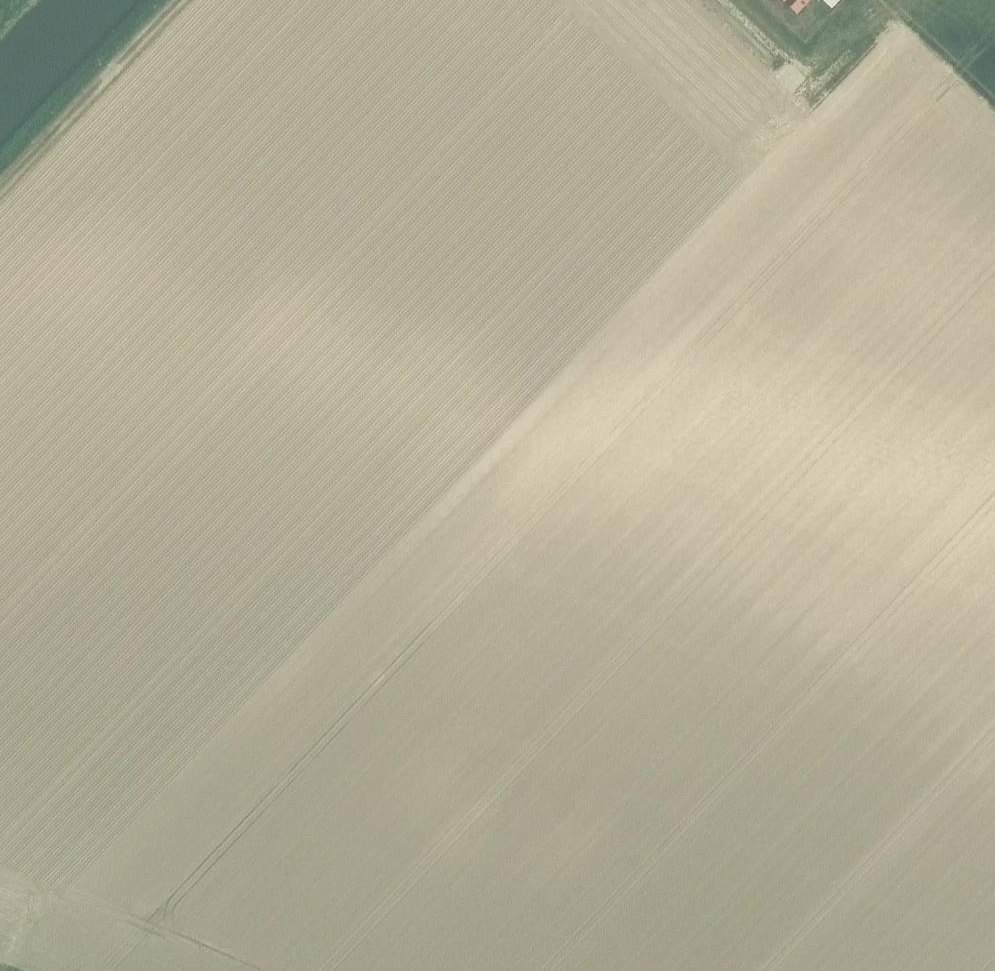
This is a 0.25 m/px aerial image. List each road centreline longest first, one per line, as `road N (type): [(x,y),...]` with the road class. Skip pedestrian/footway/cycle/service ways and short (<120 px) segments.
road 1 (track): [(0,187),(178,0)]

